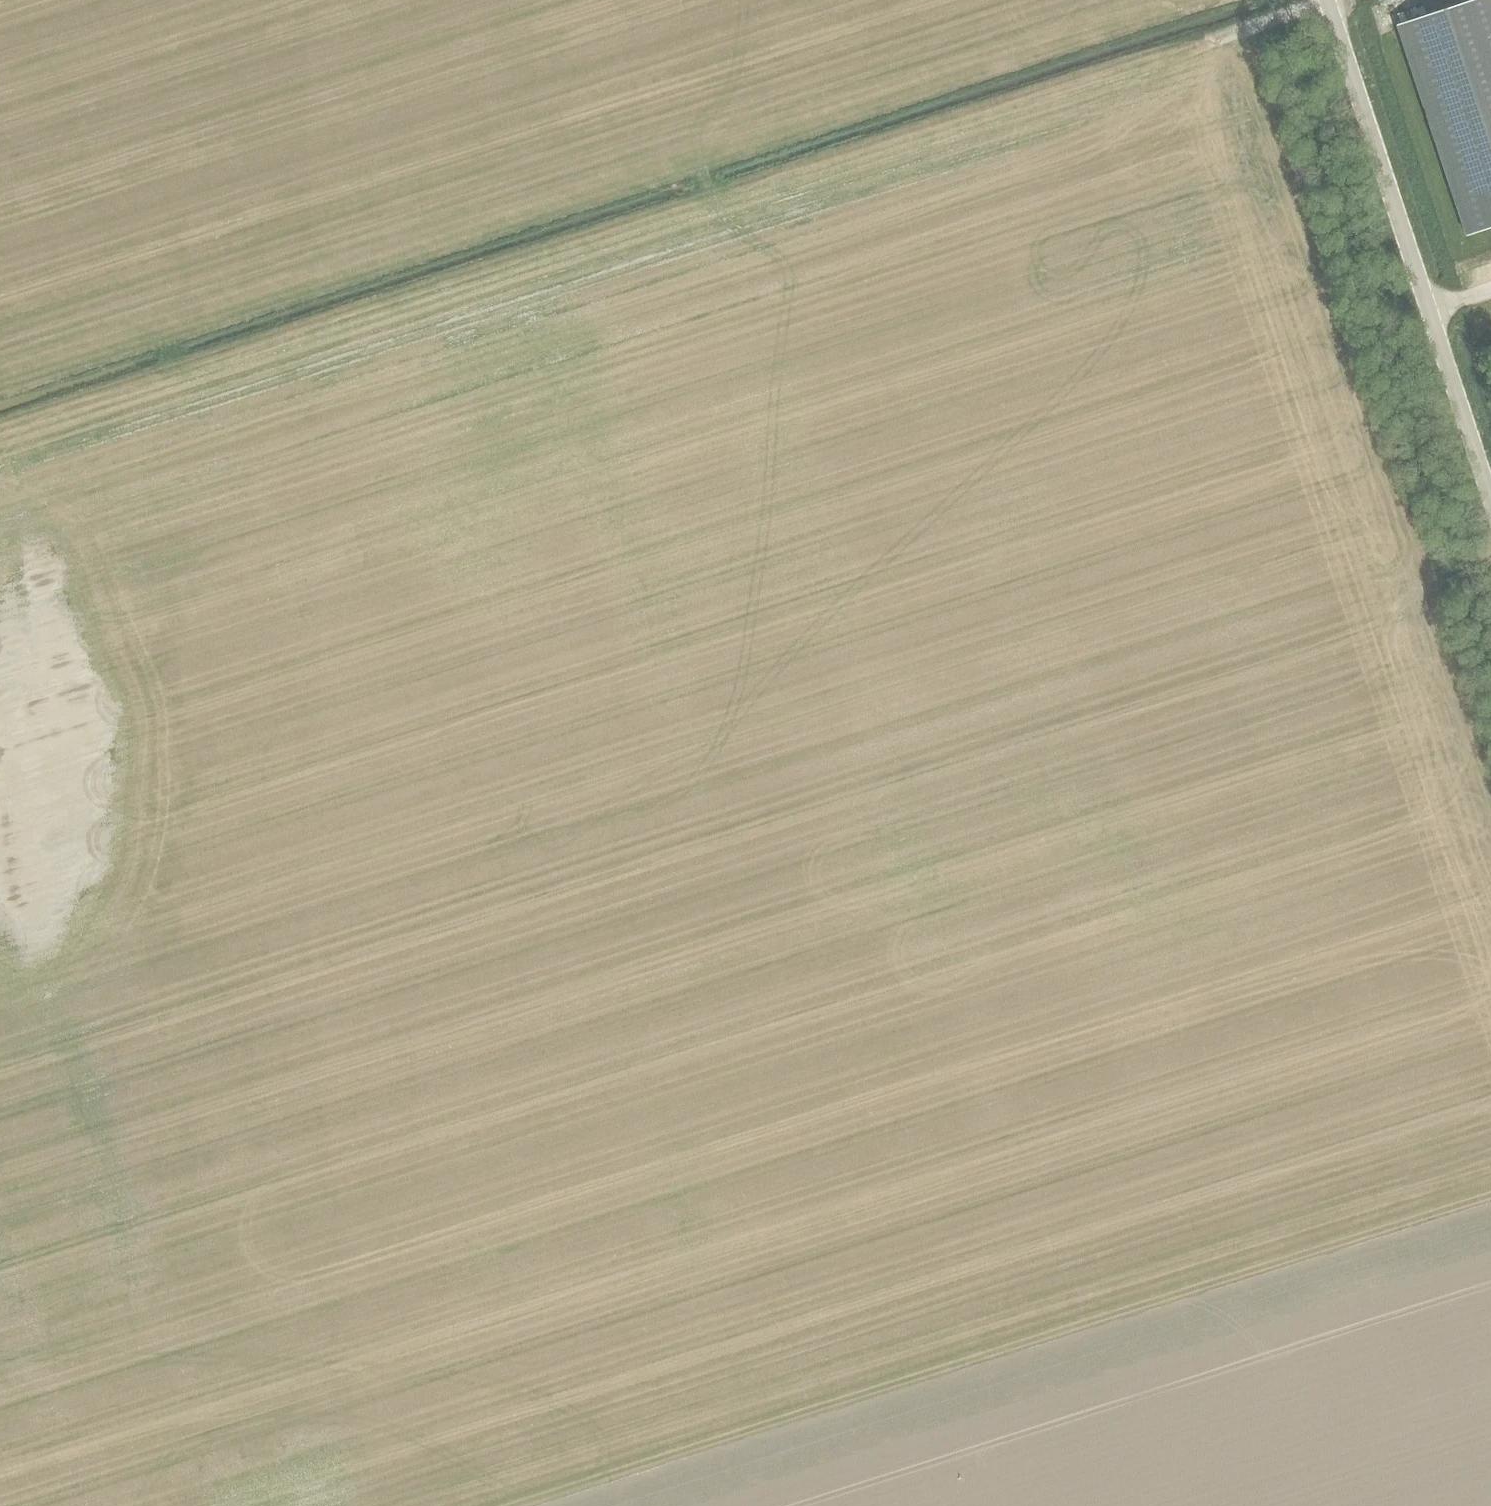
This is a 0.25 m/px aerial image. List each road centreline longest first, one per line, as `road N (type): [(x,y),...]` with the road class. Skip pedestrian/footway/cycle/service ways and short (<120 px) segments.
road 1 (unclassified): [(1490,502),(1326,0)]

